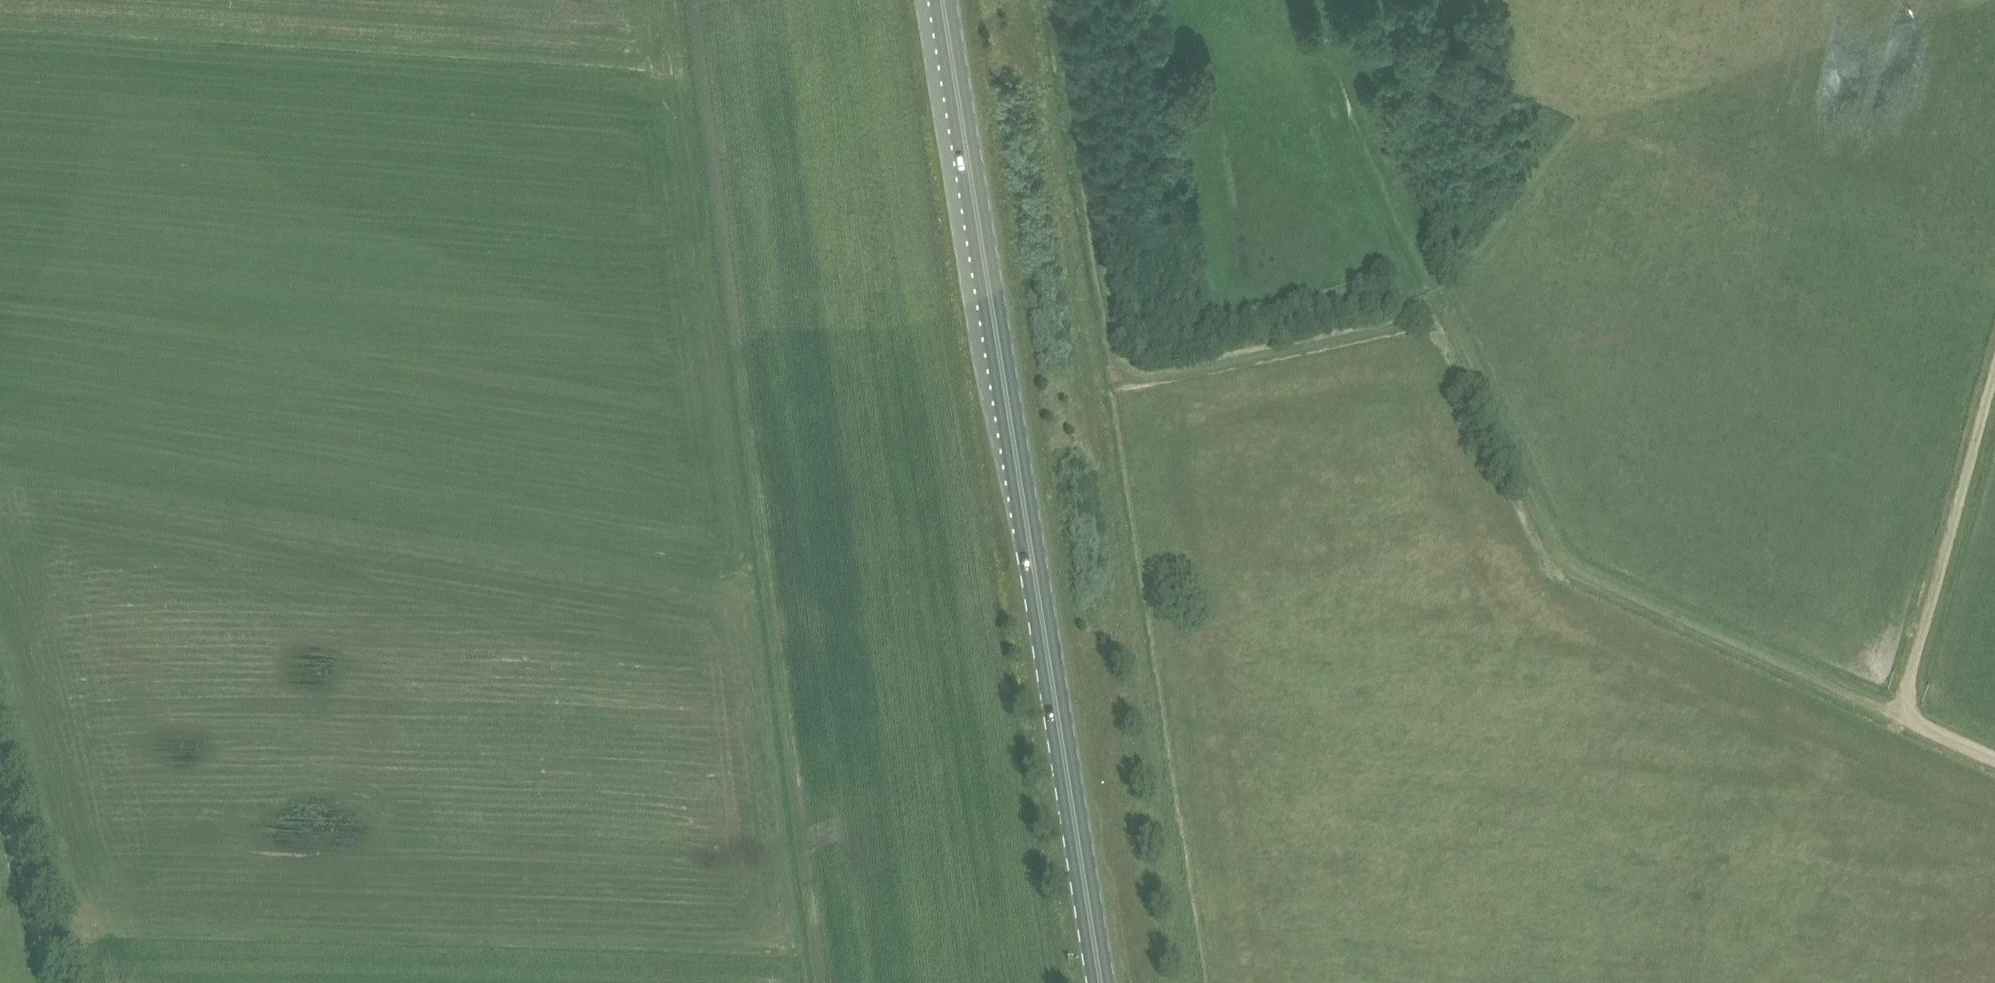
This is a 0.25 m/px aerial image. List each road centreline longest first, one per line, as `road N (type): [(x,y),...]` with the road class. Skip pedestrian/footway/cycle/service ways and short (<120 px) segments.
road 1 (primary): [(1101,982),(943,0)]
road 2 (track): [(1903,716),(1562,562),(1462,326)]
road 3 (track): [(1903,716),(1994,383)]
road 4 (unclassified): [(51,982),(0,781)]

